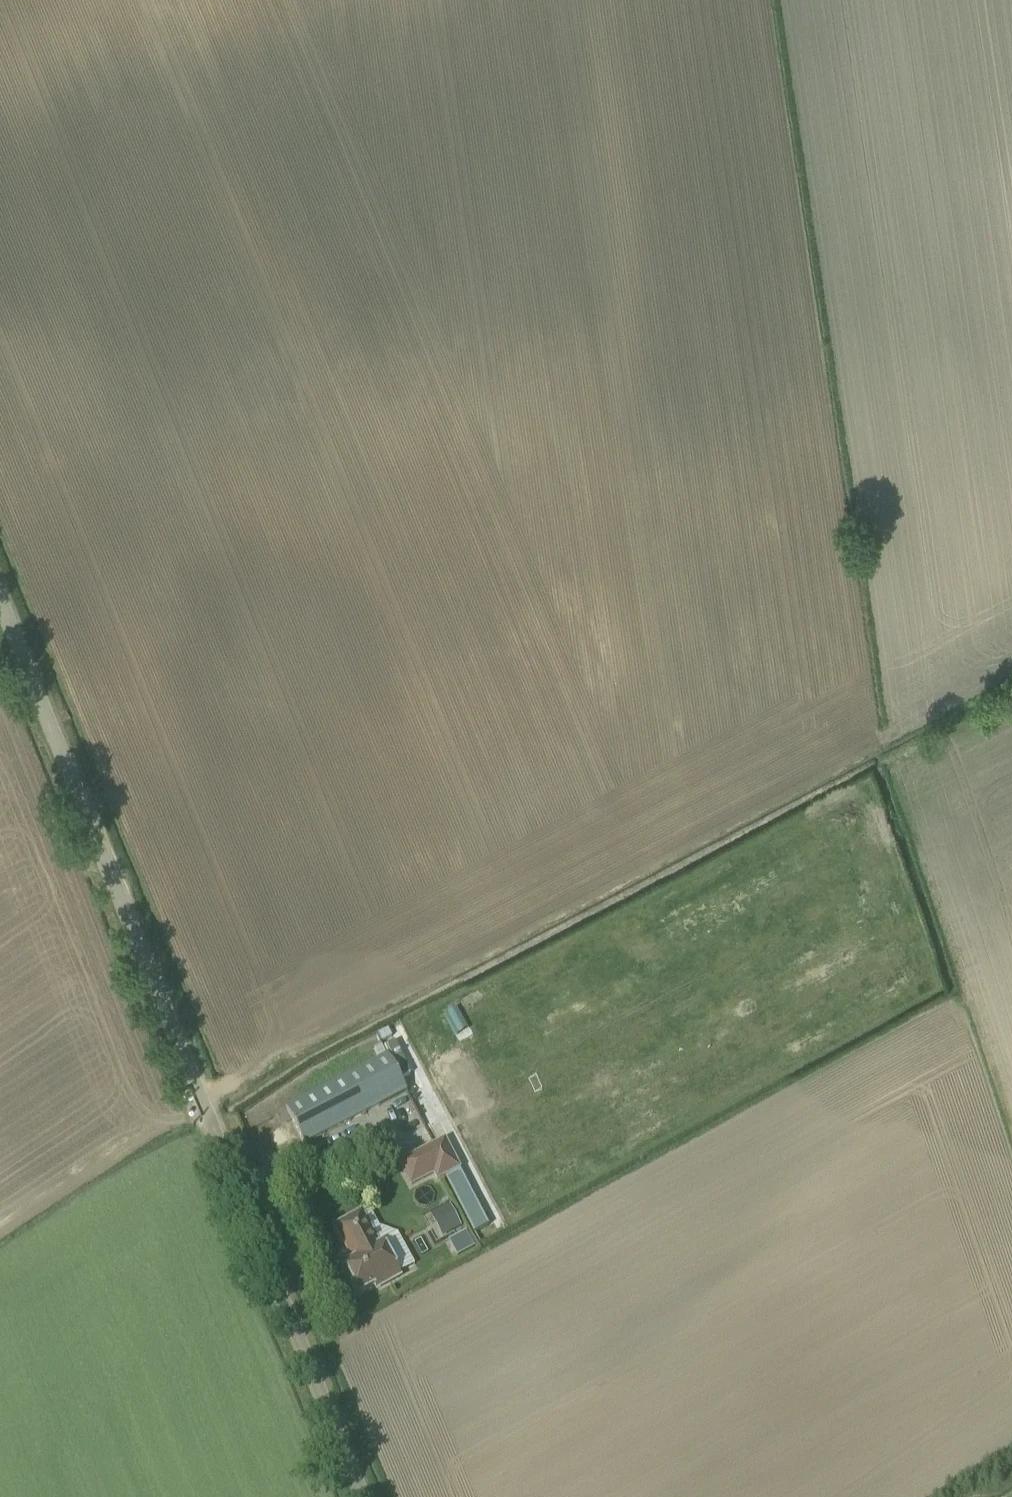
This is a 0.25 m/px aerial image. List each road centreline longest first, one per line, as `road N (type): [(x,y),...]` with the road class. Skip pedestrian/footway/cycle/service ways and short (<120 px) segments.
road 1 (unclassified): [(363,1496),(0,600)]

